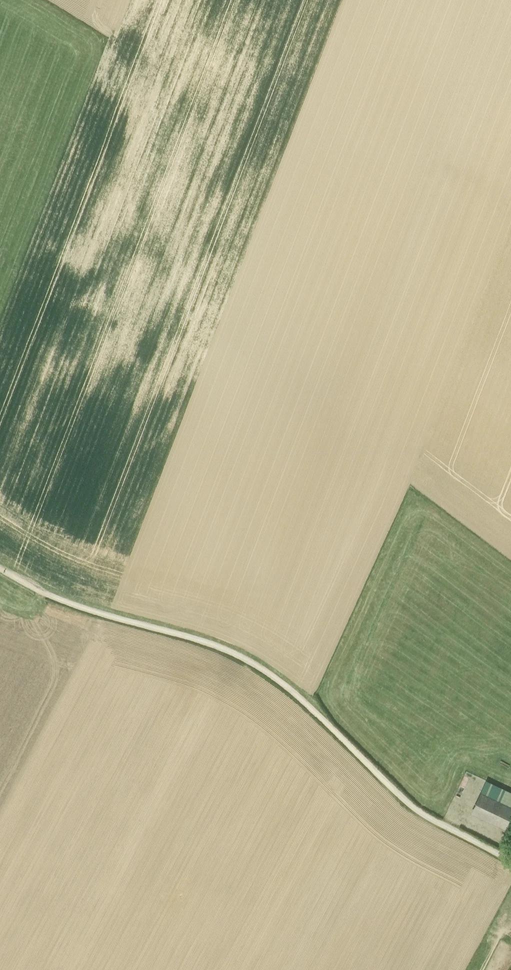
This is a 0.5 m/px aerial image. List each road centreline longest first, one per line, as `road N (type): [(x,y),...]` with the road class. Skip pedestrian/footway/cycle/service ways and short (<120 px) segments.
road 1 (residential): [(510,860),(412,805),(291,690),(248,661),(72,603),(0,568)]

